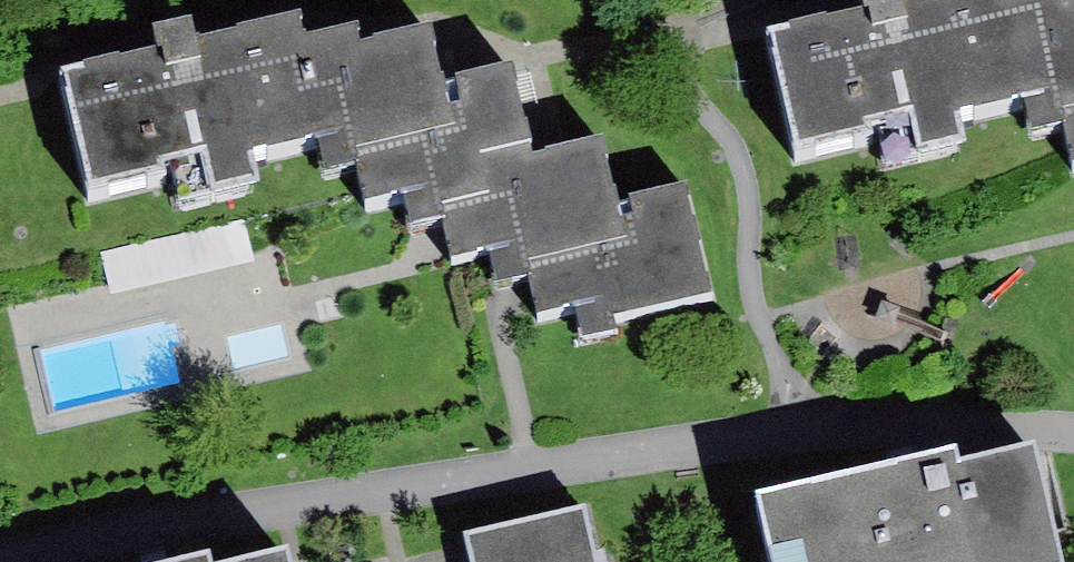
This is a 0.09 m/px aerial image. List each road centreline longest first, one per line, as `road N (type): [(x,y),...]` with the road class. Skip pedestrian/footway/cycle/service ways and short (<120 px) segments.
road 1 (residential): [(0,561),(821,424),(1073,436)]

